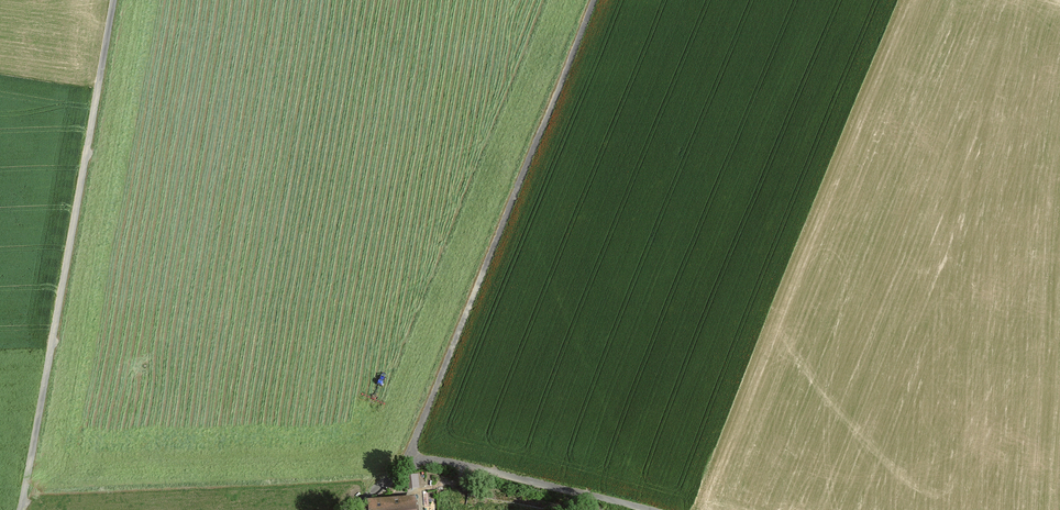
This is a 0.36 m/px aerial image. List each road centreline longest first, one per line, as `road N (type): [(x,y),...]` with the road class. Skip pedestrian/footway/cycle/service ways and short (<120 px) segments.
road 1 (unclassified): [(20,509),(113,0)]
road 2 (track): [(593,0),(410,462)]
road 3 (track): [(645,509),(431,460),(410,462),(351,509)]

